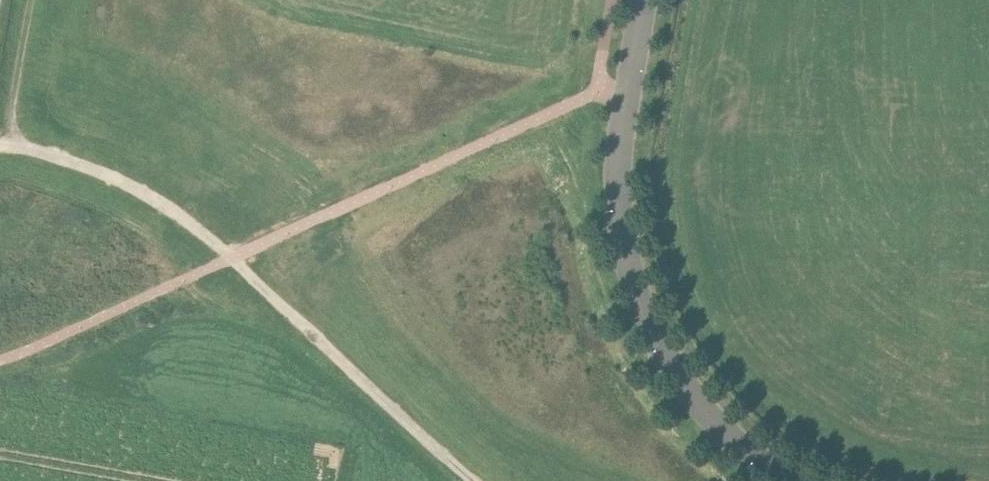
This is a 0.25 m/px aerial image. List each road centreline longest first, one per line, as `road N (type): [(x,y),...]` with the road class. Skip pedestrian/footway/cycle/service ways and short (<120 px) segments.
road 1 (unclassified): [(643,0),(622,129),(622,244),(649,324),(696,400),(797,480)]
road 2 (track): [(232,258),(475,480)]
road 3 (track): [(18,142),(138,189),(232,258)]

